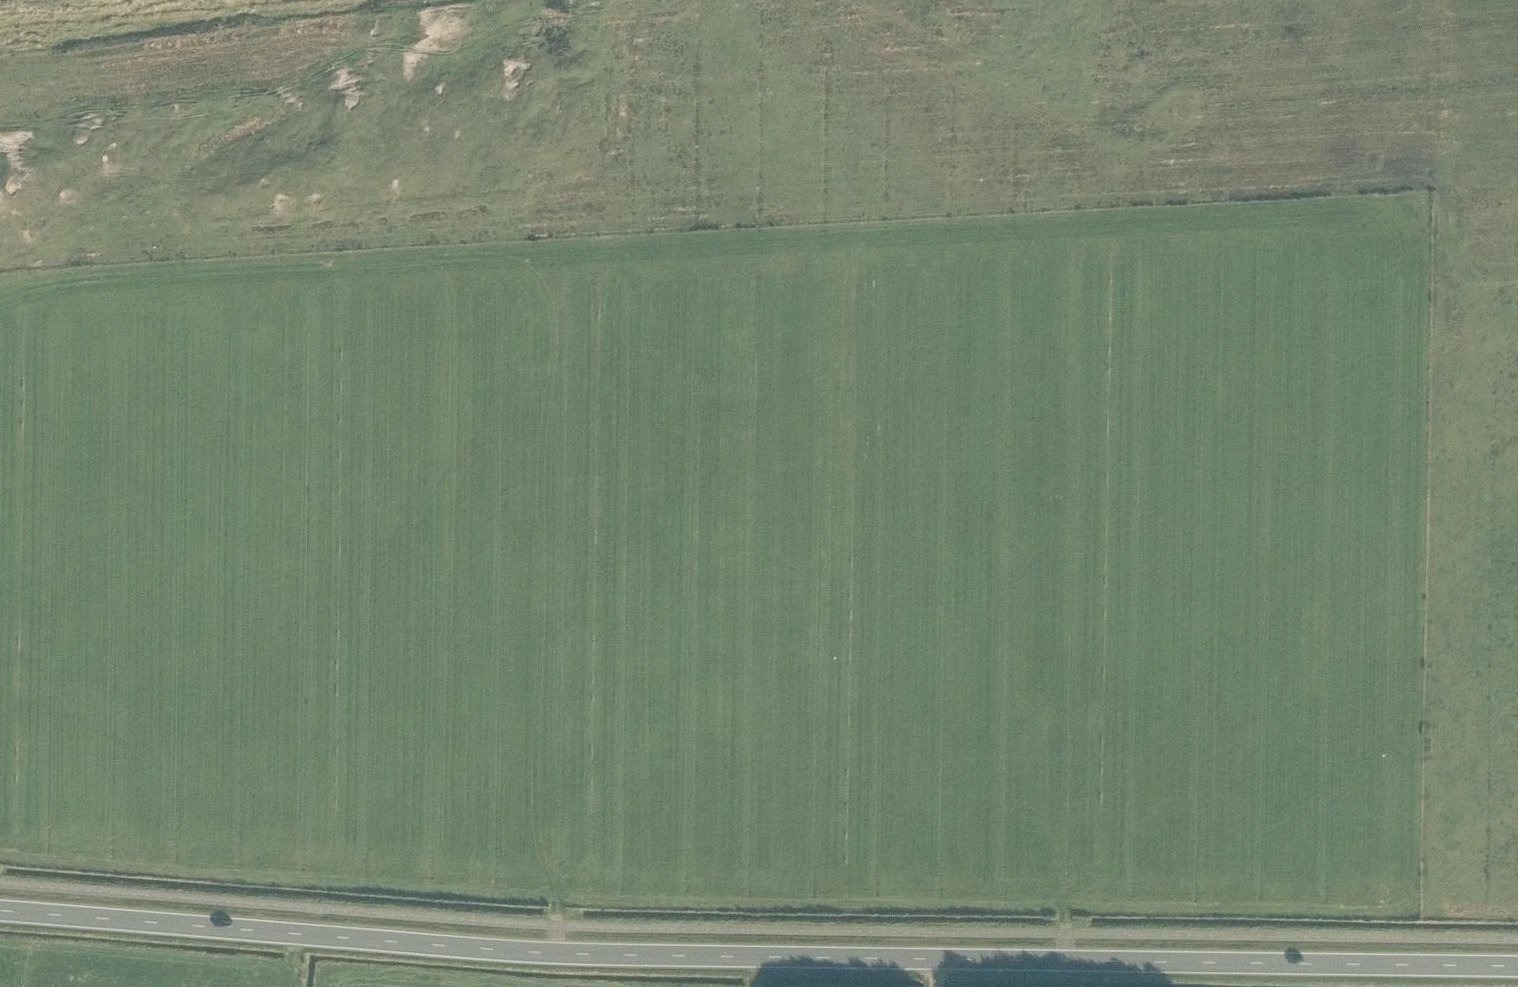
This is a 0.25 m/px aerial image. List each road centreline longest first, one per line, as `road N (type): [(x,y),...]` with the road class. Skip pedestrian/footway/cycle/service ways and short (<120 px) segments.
road 1 (secondary): [(0,909),(597,954),(1517,965)]

